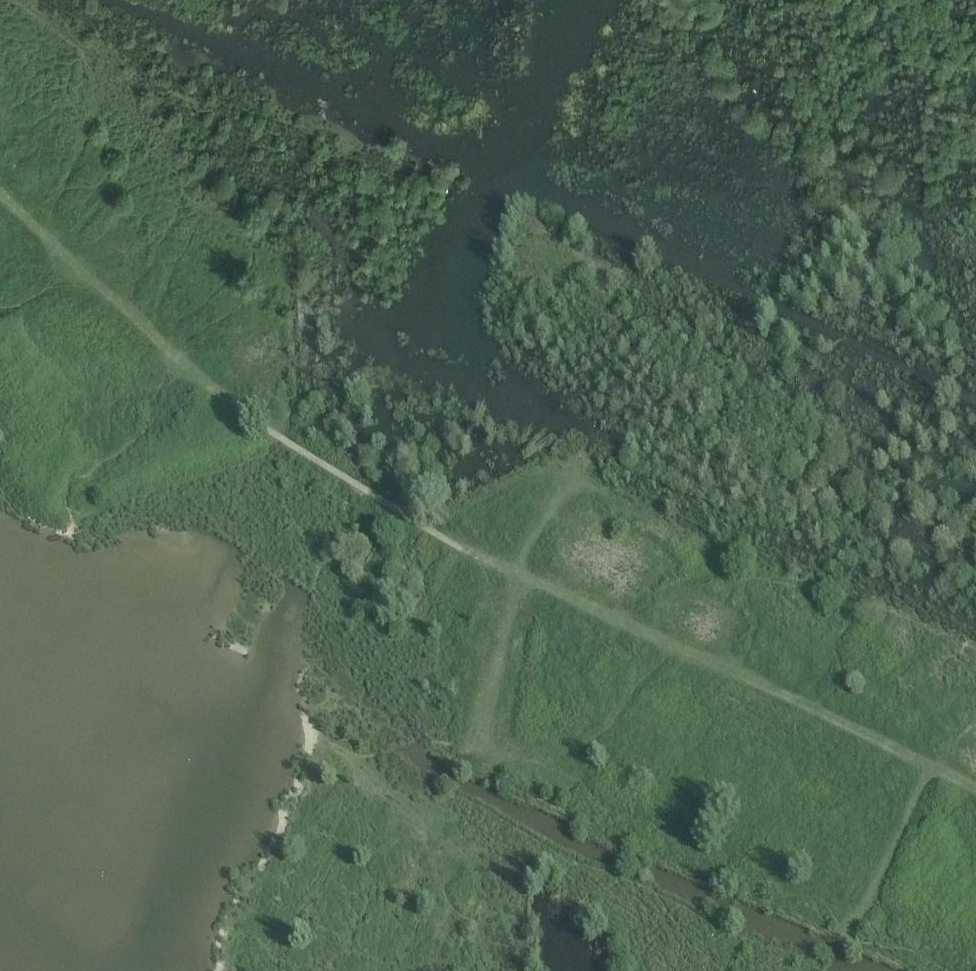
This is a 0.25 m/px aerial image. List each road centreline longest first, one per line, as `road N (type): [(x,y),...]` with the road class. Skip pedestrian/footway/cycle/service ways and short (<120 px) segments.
road 1 (track): [(0,197),(241,410),(462,551),(975,787)]

